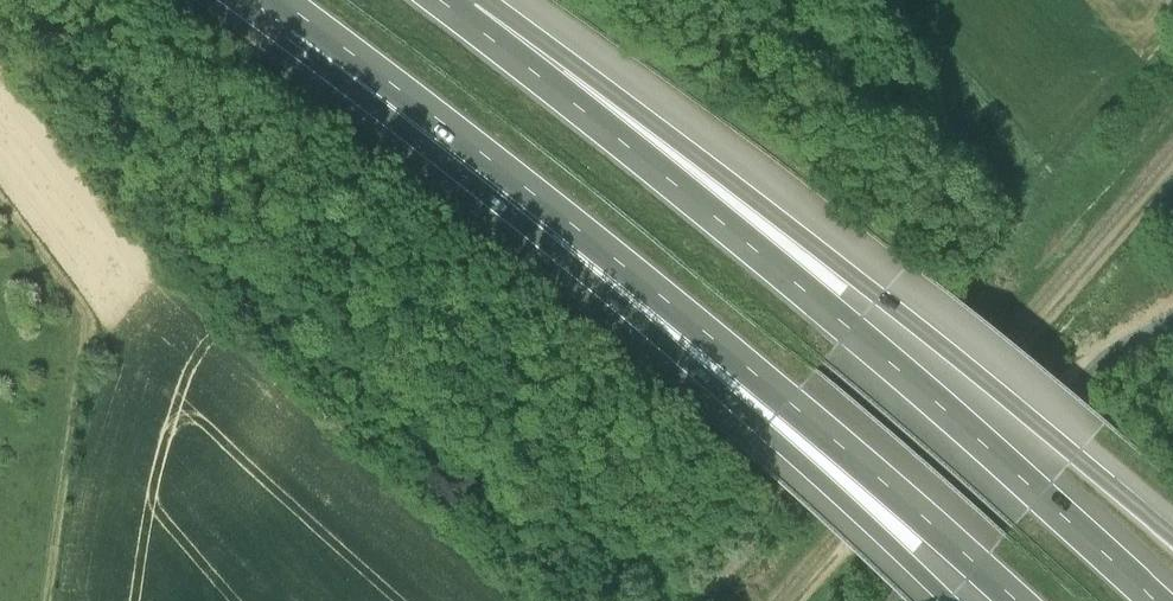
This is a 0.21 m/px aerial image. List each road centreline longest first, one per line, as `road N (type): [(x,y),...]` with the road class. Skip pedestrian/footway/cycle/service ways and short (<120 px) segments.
road 1 (motorway): [(297,14),(772,387),(1016,600)]
road 2 (motorway): [(1161,600),(835,316),(464,19)]
road 3 (motorway): [(1172,536),(863,283),(464,19)]
road 4 (motorway): [(297,14),(948,600)]

